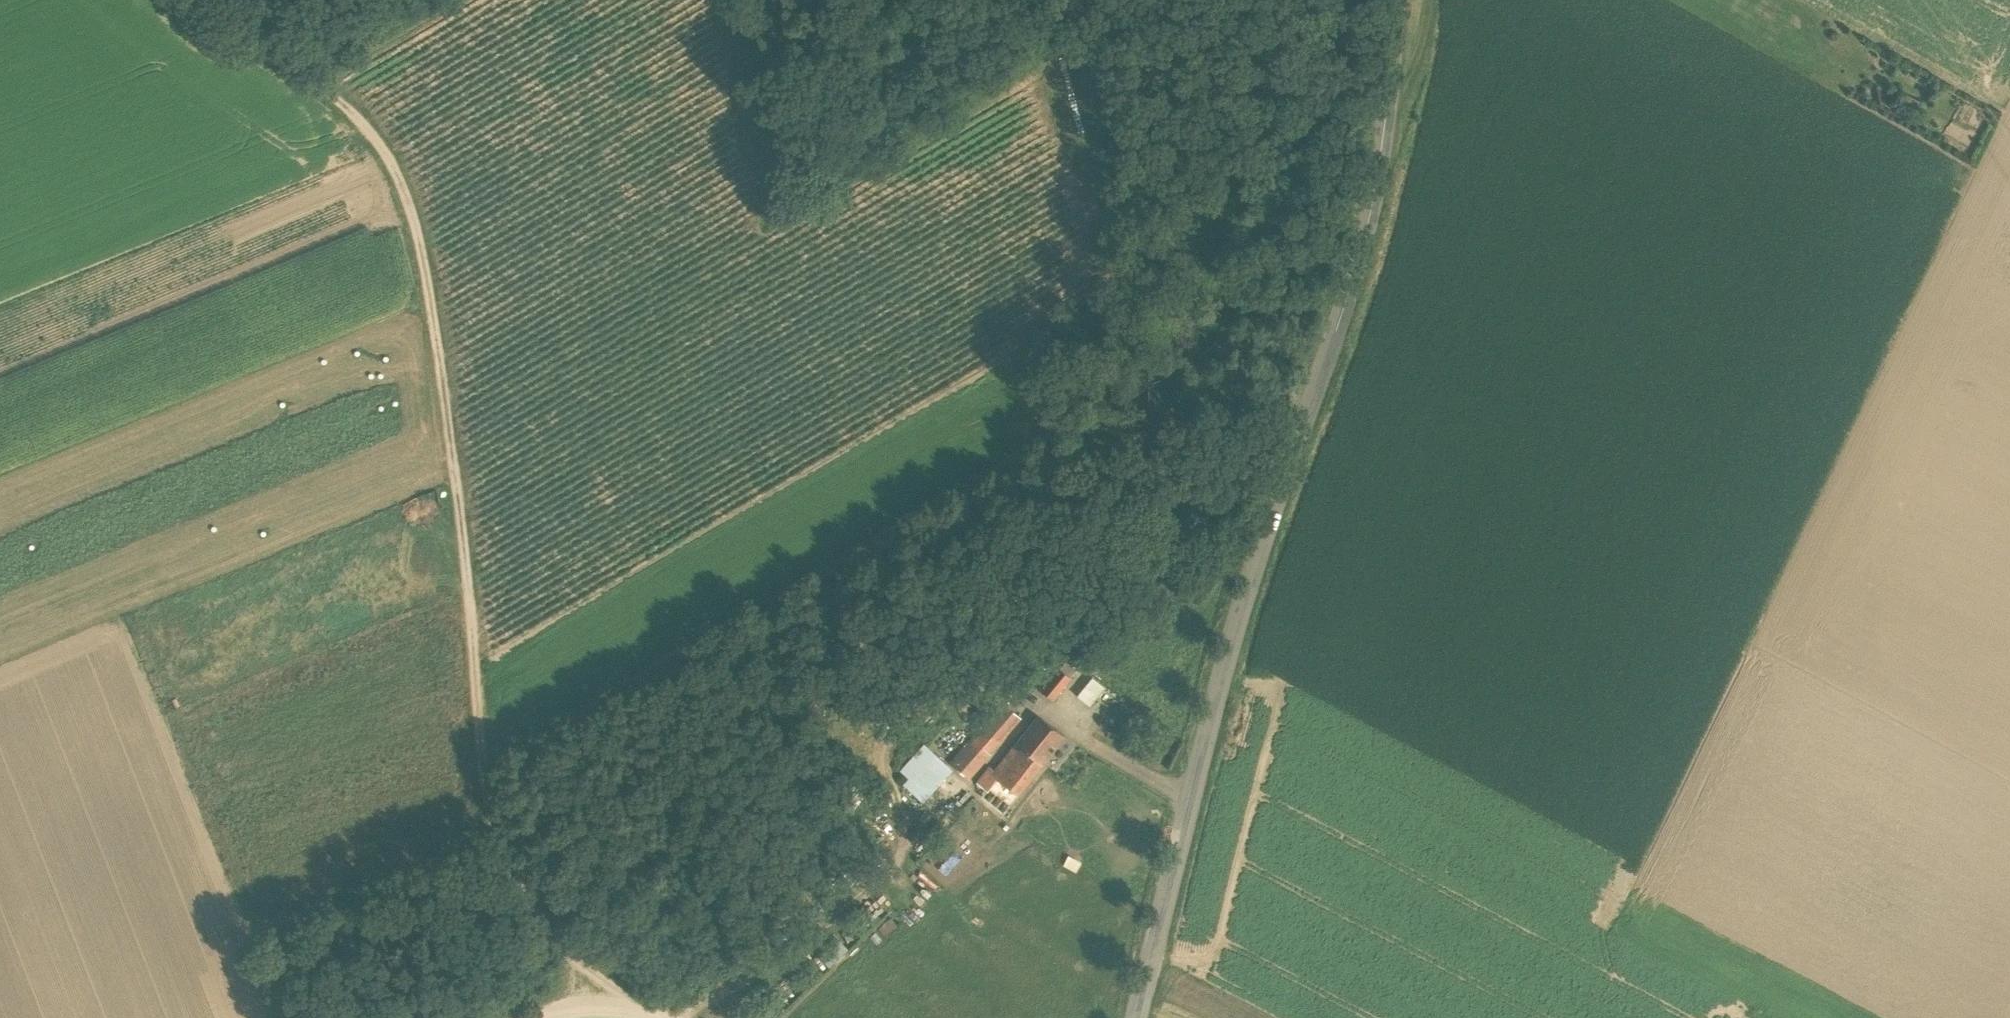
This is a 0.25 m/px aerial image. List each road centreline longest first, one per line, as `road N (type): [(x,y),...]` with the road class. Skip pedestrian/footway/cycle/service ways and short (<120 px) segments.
road 1 (track): [(665,1012),(561,939),(525,891),(502,840),(447,401),(413,210),(378,138),(315,79),(177,0)]
road 2 (unclassified): [(1135,1017),(1228,657),(1386,131),(1398,0)]
road 3 (track): [(544,1017),(602,1000),(665,1012)]

